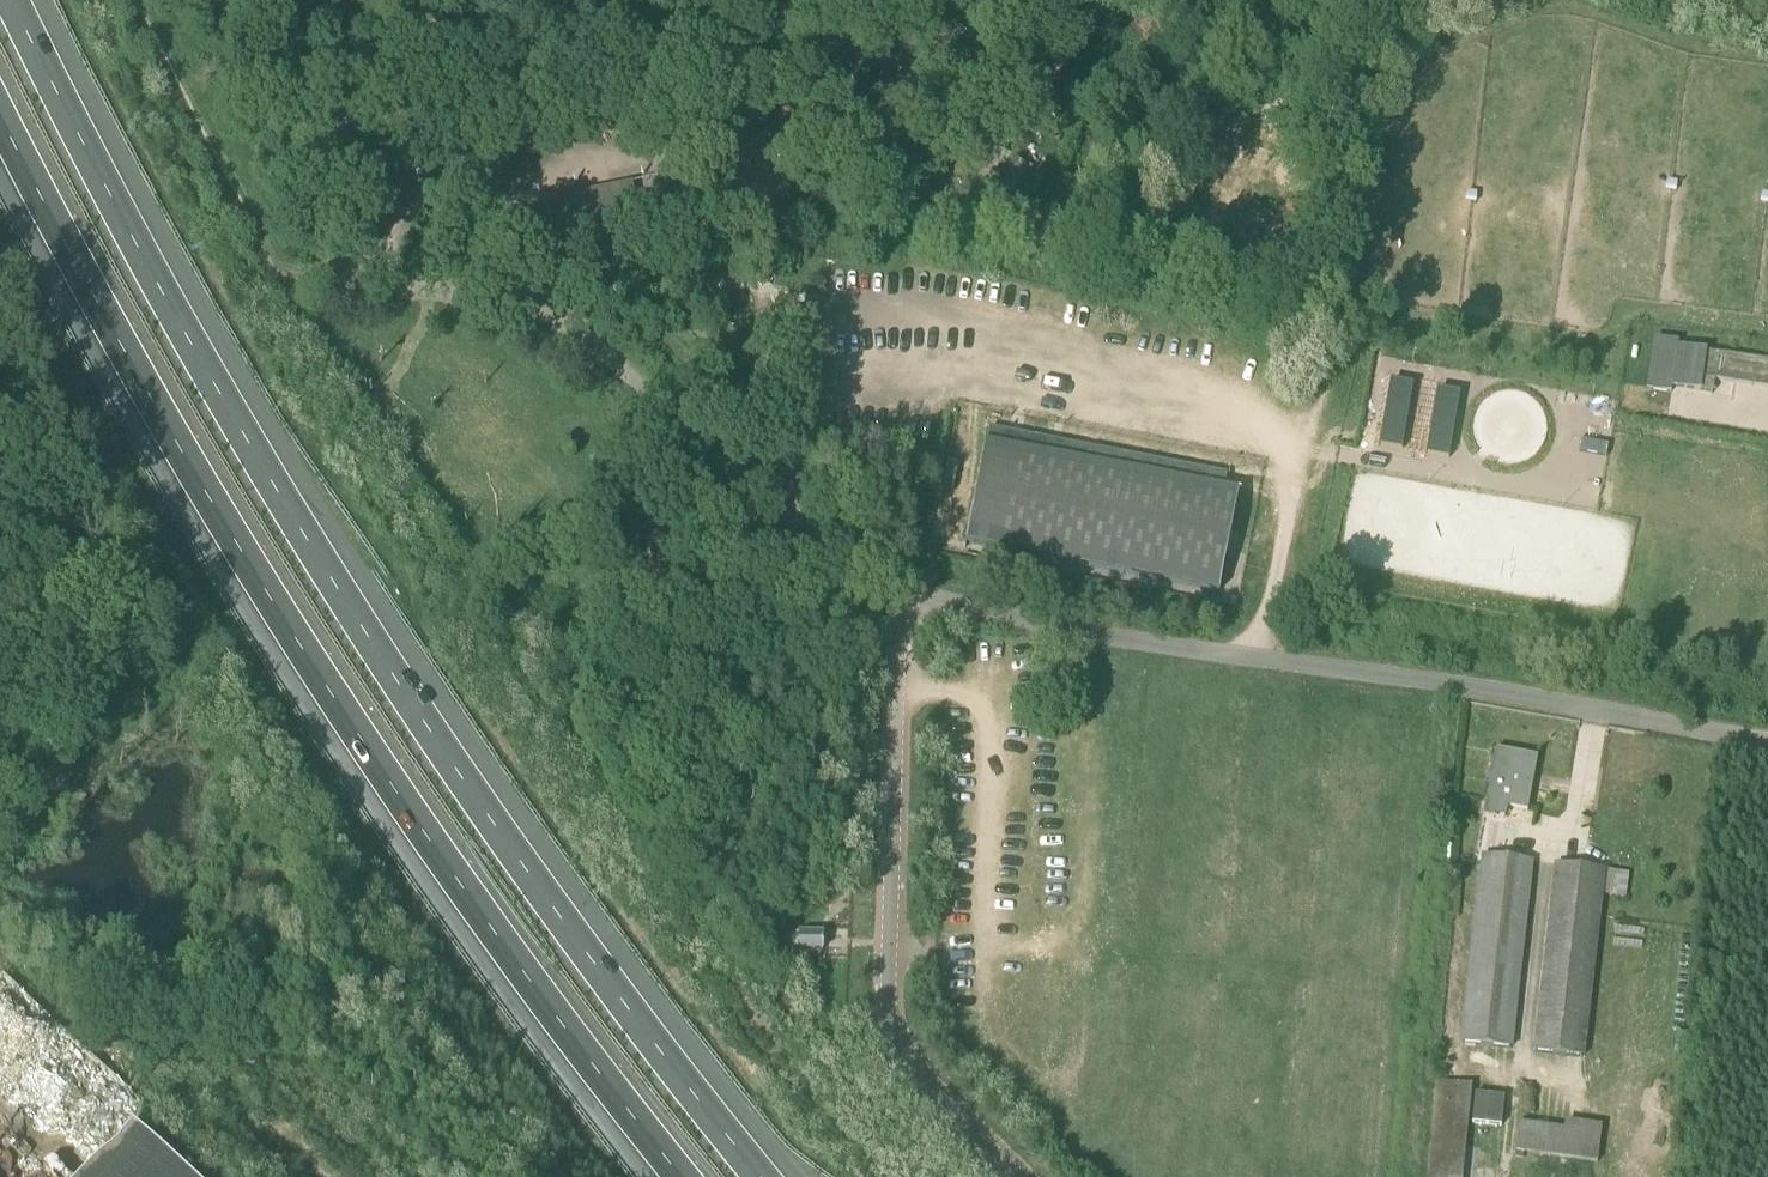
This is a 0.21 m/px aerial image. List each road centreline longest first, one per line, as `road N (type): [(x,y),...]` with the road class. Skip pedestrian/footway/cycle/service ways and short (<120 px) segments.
road 1 (motorway): [(760,1176),(457,774),(289,514),(85,153),(11,0)]
road 2 (motorway): [(0,122),(111,336),(244,565),(385,782),(679,1176)]
road 3 (unclassified): [(1767,743),(1502,691),(1059,628),(899,593)]
road 4 (unclassified): [(899,593),(892,1031),(910,1070),(1018,1176)]
road 5 (unclassified): [(899,593),(776,507),(554,320),(519,306),(382,282)]
road 6 (track): [(382,282),(268,256),(137,0)]

